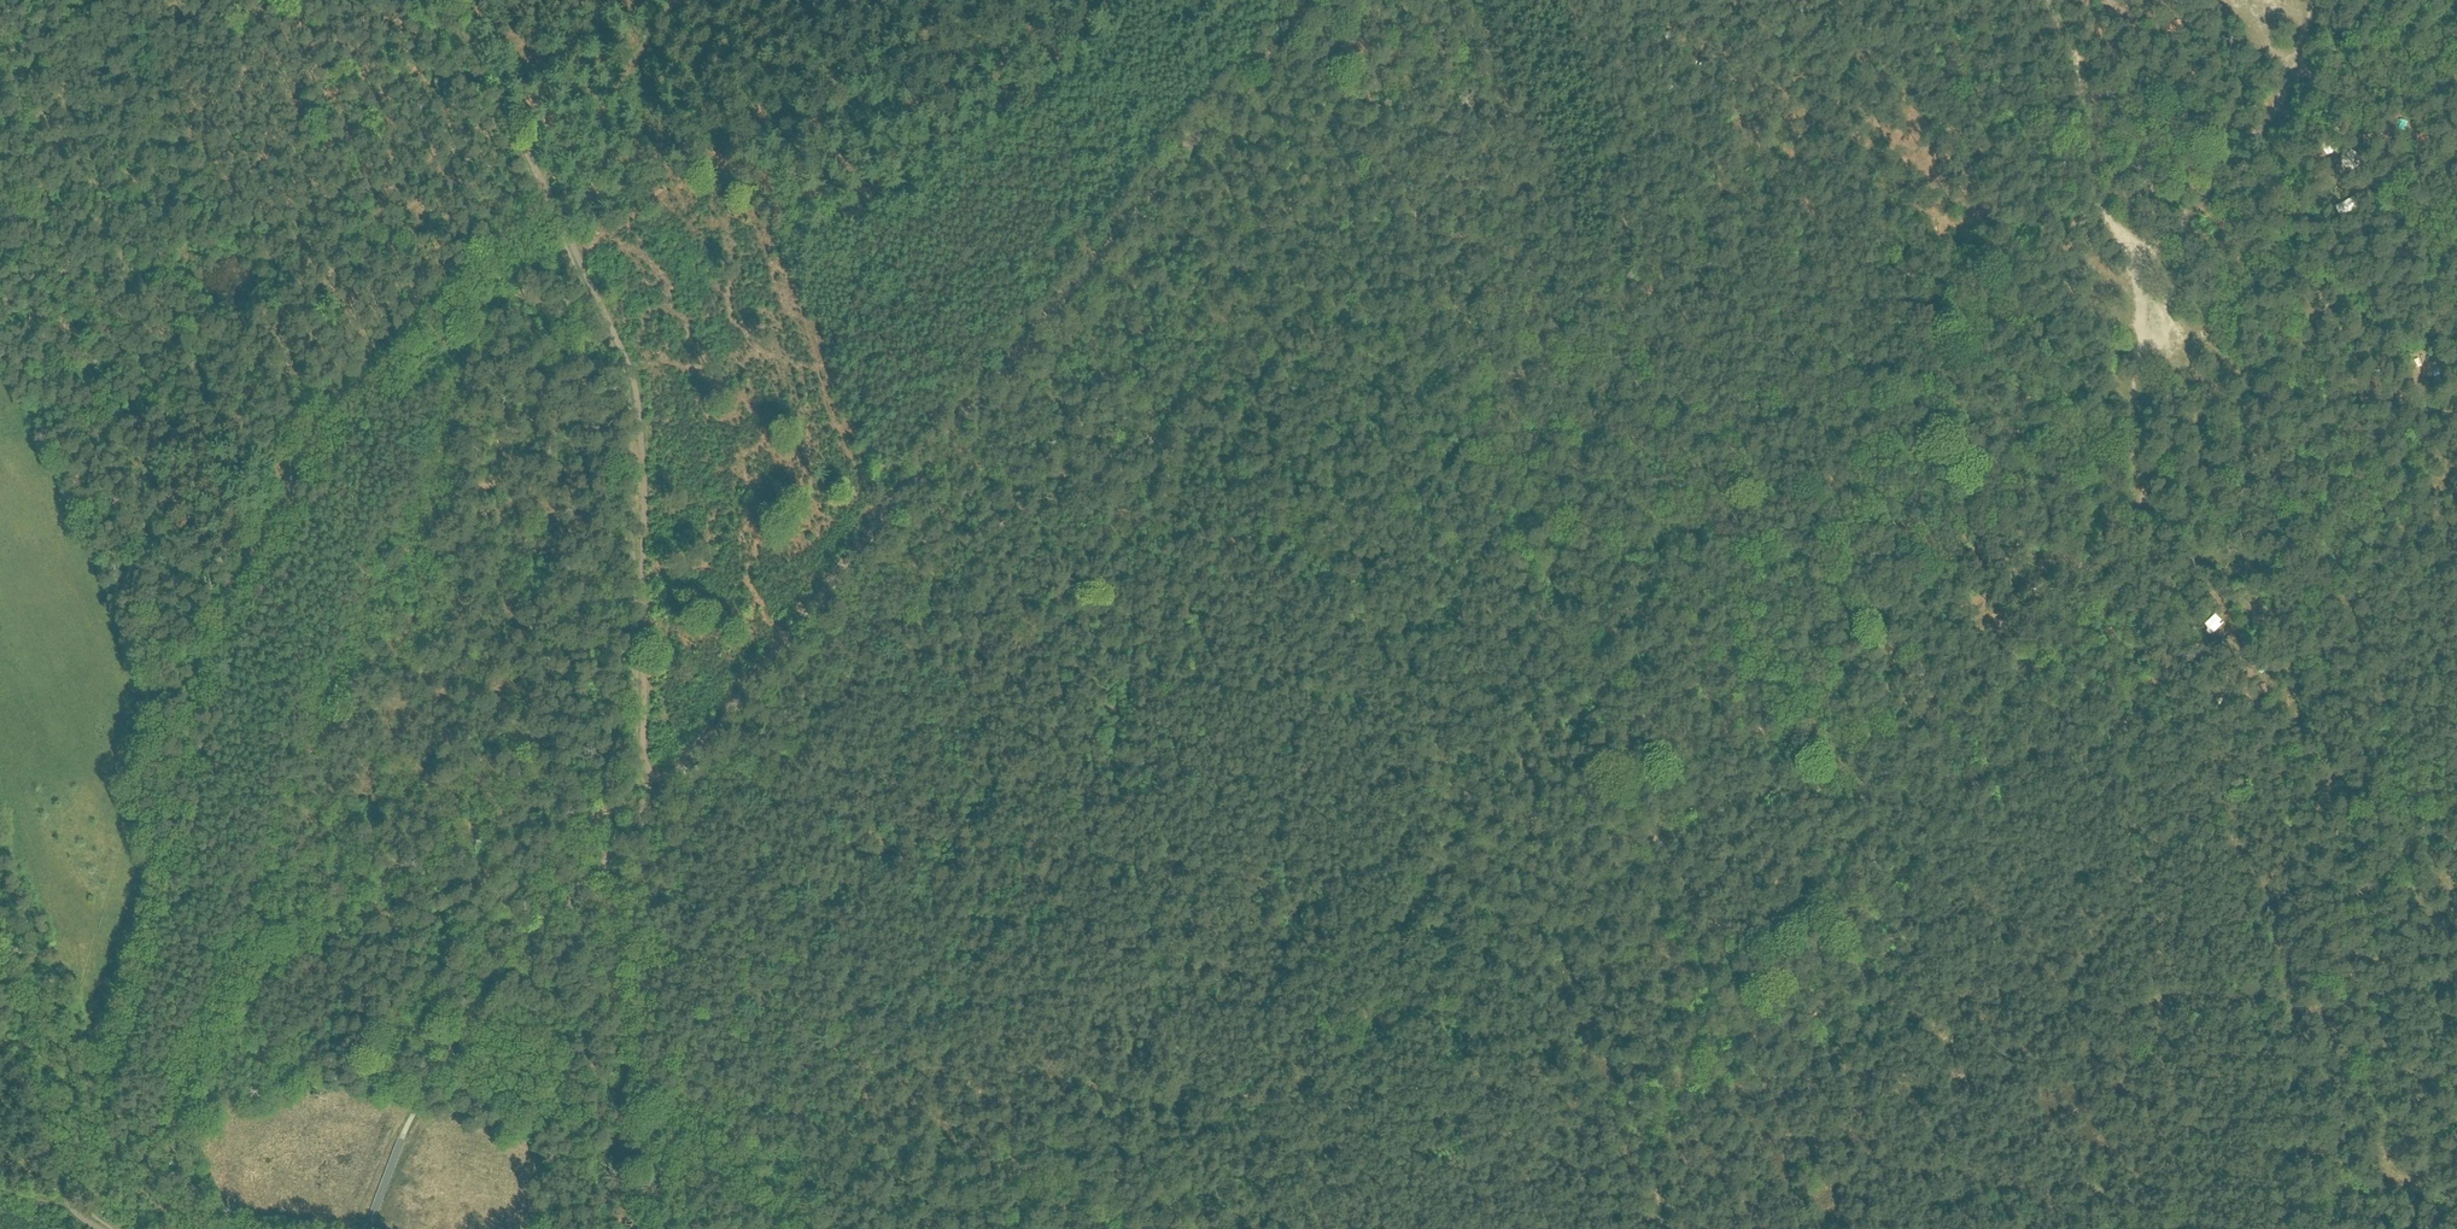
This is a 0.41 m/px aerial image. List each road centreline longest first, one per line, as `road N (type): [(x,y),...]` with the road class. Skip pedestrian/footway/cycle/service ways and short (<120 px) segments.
road 1 (track): [(404,1117),(446,1051),(1311,0)]
road 2 (track): [(2179,1228),(2174,1093),(2181,1067),(2154,933),(2173,810),(2127,611),(2145,516),(2128,423),(2144,255),(2105,196),(2091,85),(2055,0)]
road 3 (track): [(98,1228),(66,1200),(70,1166),(206,660),(239,581),(325,418),(549,192)]
road 4 (track): [(1821,878),(1900,952),(1904,993),(1950,1056),(1966,1117),(2018,1146),(2036,1143),(2134,1075),(2248,1066),(2312,1043),(2428,951),(2456,941)]
road 5 (track): [(549,192),(635,383),(646,753),(656,777),(672,777)]
road 6 (track): [(458,0),(549,192)]
road 7 (track): [(0,1008),(36,1004),(80,1034),(117,1018)]

